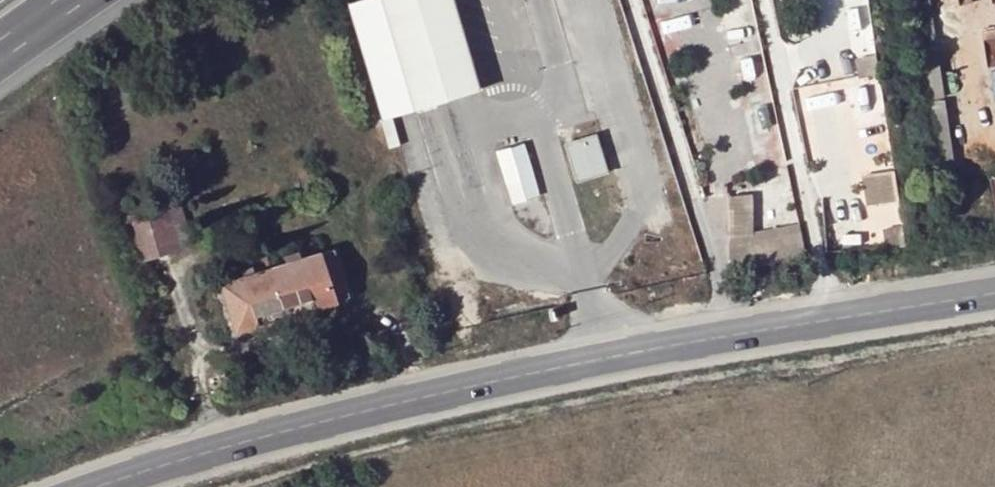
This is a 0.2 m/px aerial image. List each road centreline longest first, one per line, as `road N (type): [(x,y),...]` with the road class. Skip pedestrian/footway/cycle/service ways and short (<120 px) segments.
road 1 (secondary): [(994,292),(194,443),(82,486)]

